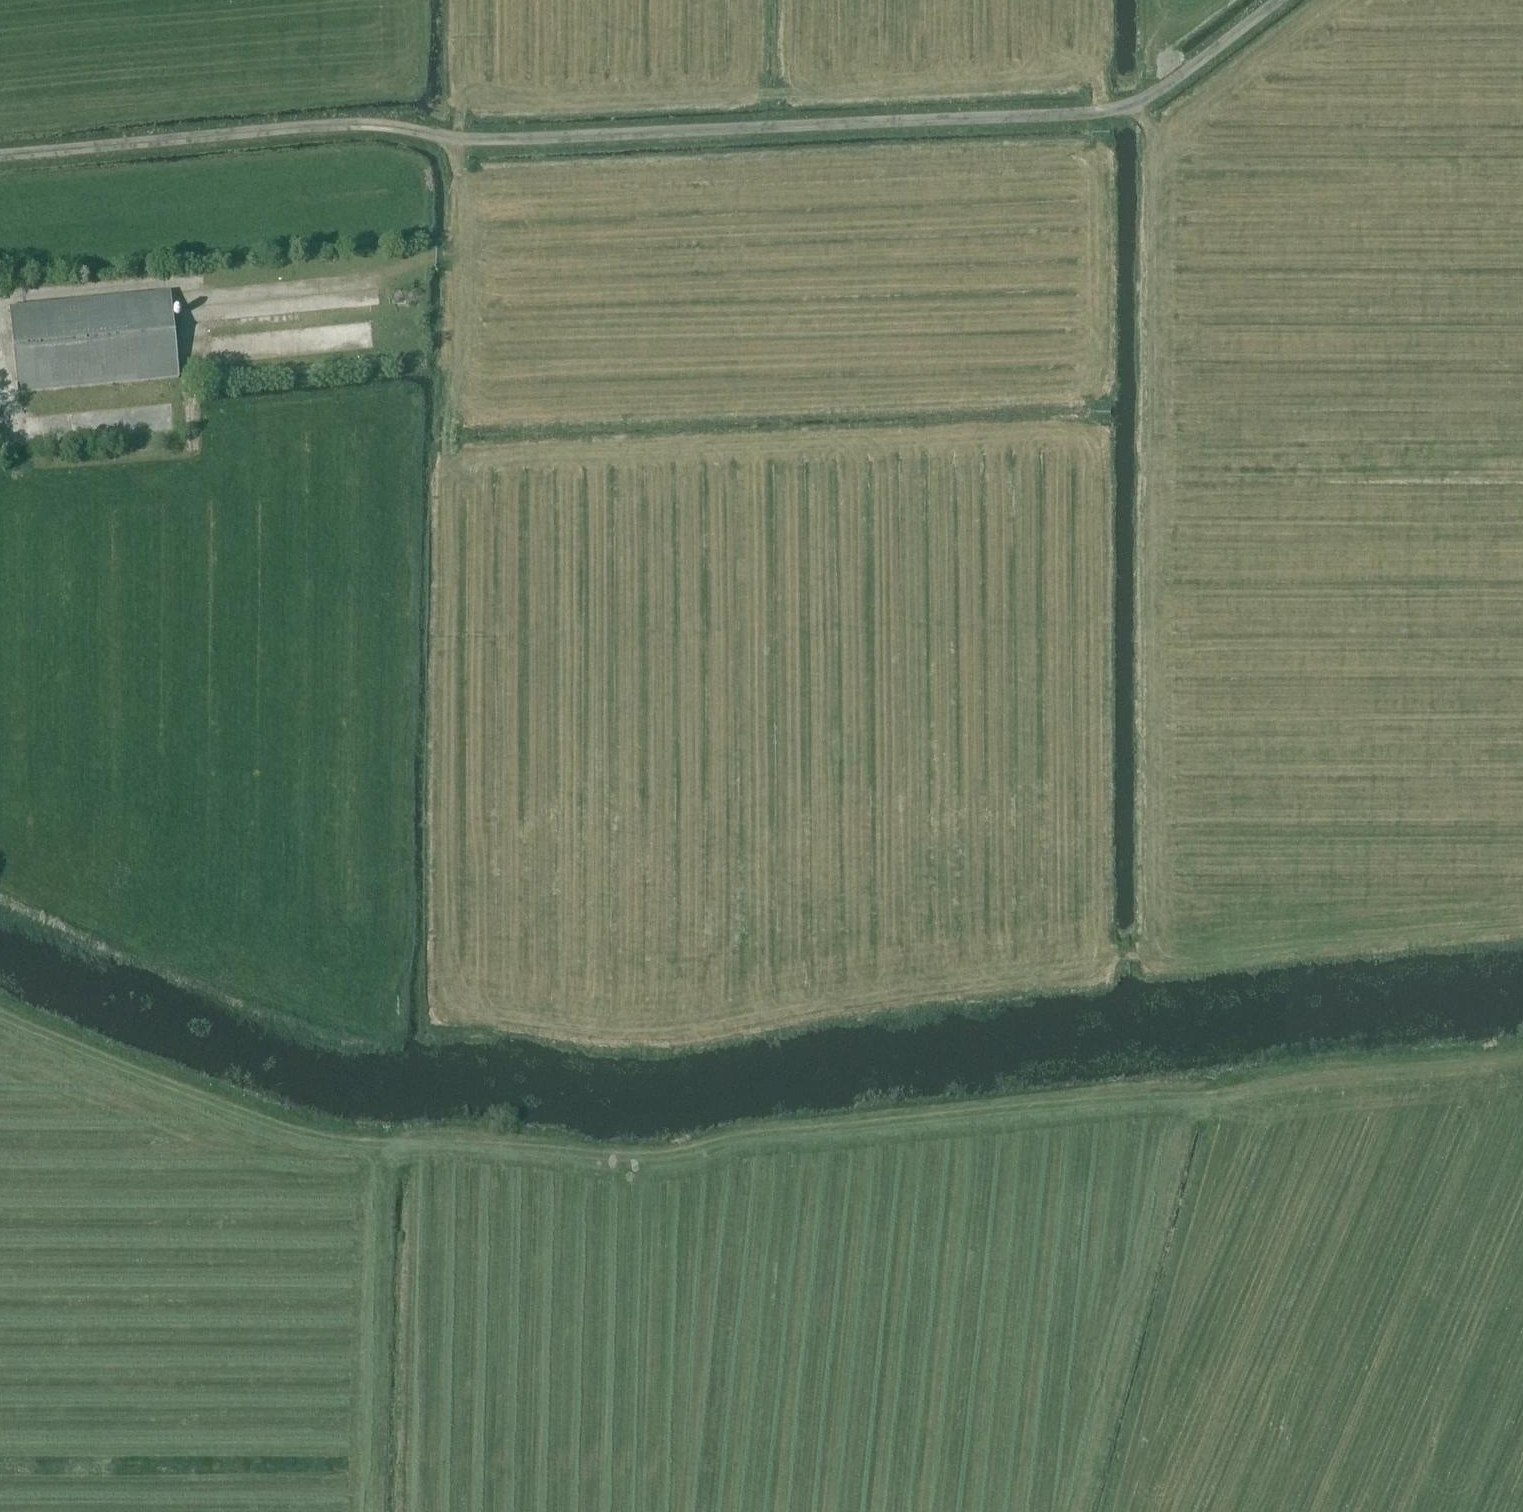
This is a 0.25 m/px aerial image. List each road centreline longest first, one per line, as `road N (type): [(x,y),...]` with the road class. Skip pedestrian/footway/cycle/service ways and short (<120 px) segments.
road 1 (unclassified): [(0,158),(348,130),(517,146),(1096,122),(1163,94),(1287,0)]

